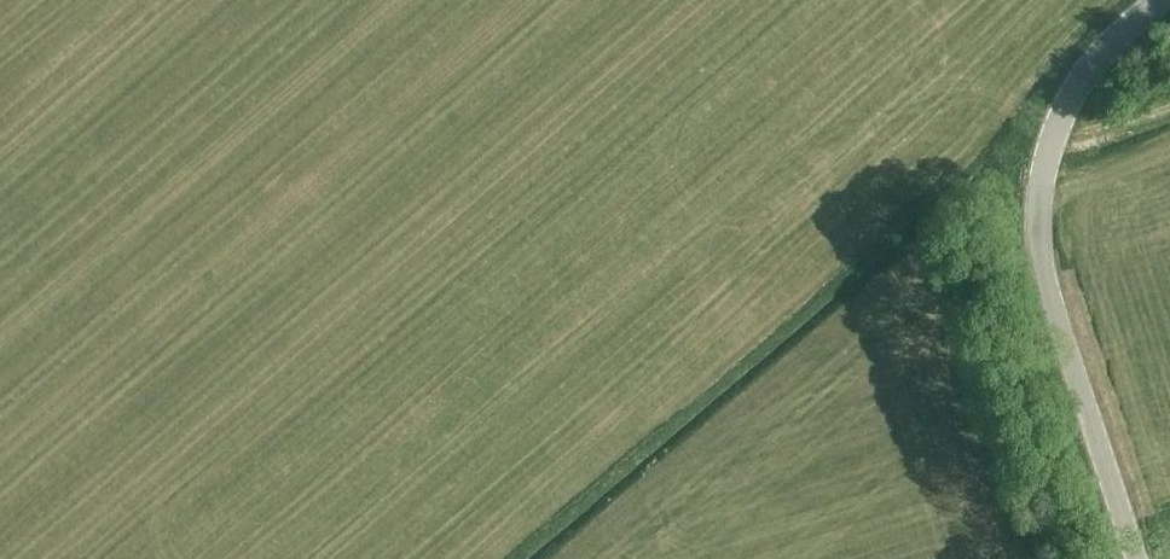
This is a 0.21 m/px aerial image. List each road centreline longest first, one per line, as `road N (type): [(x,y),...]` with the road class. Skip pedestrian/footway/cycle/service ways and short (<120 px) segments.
road 1 (unclassified): [(1136,558),(1044,278),(1037,218),(1068,105),(1107,53),(1167,0)]

